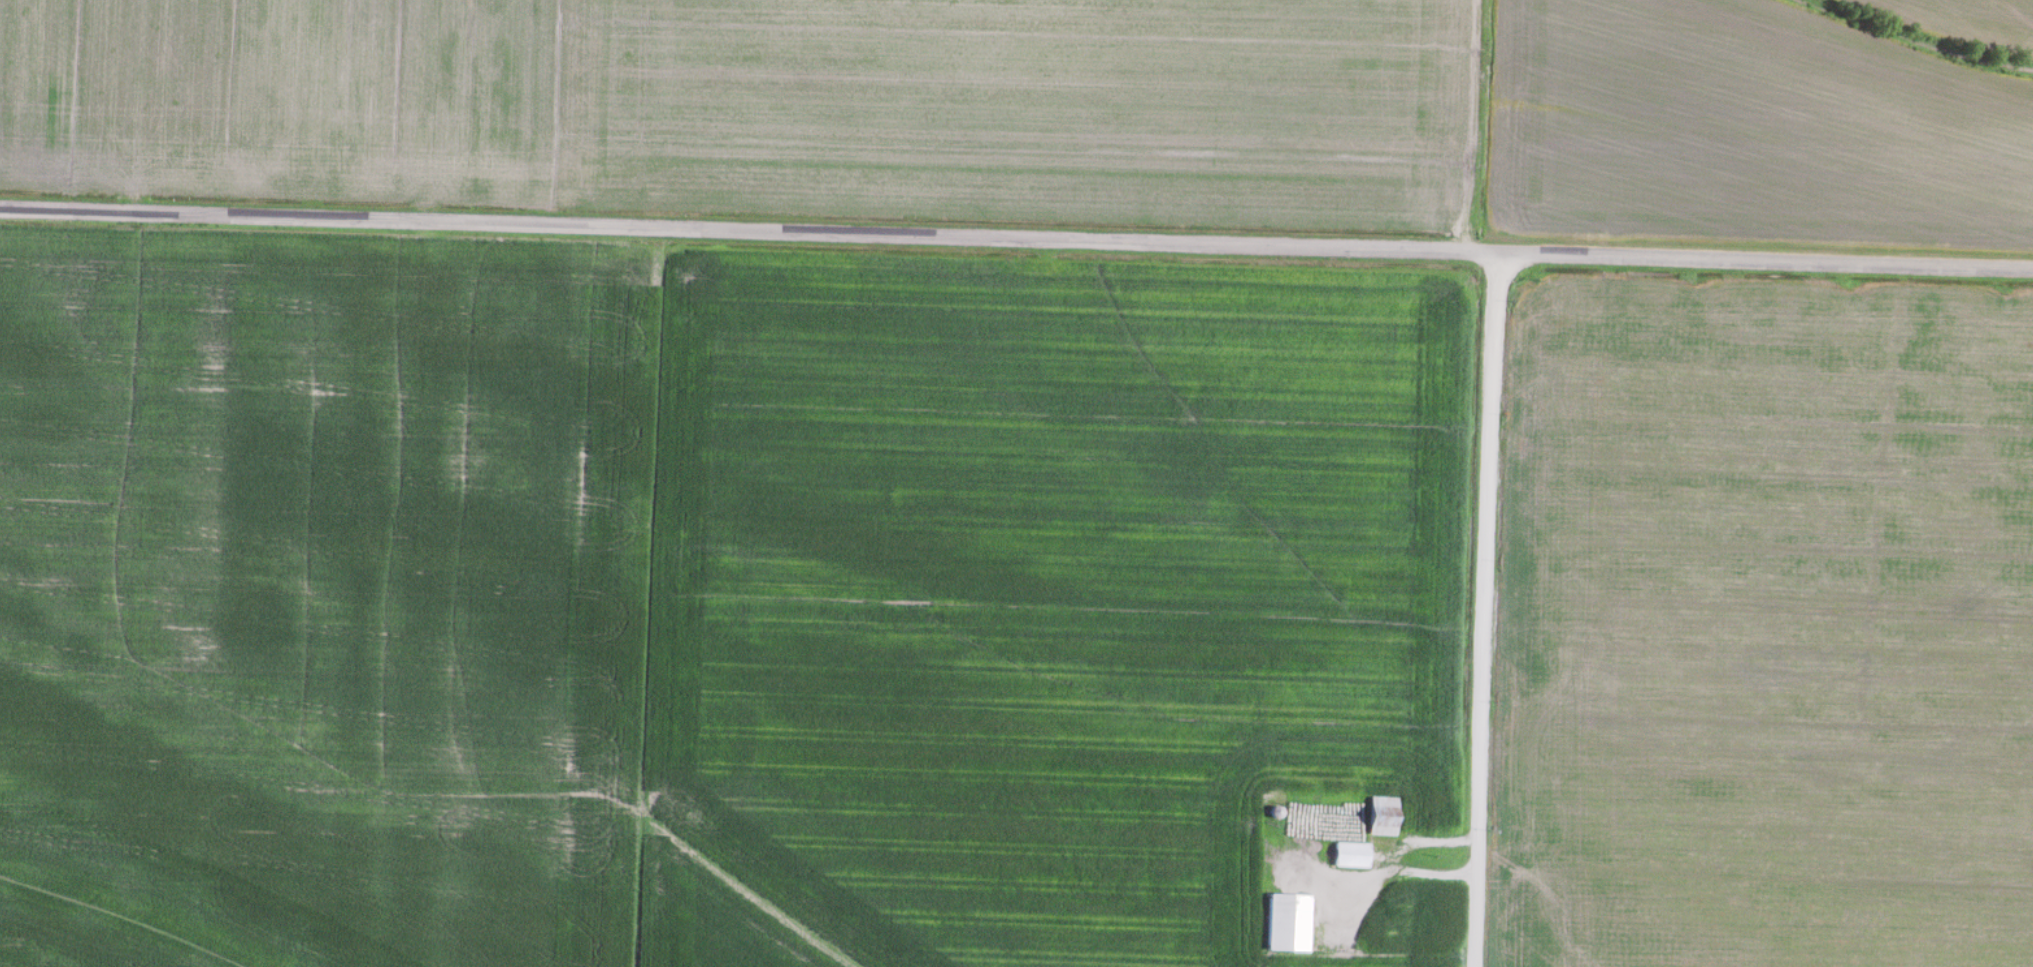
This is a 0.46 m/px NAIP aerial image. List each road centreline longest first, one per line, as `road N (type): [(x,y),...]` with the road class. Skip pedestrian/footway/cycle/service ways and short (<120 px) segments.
road 1 (tertiary): [(2032,270),(0,207)]
road 2 (residential): [(1497,252),(1474,966)]

